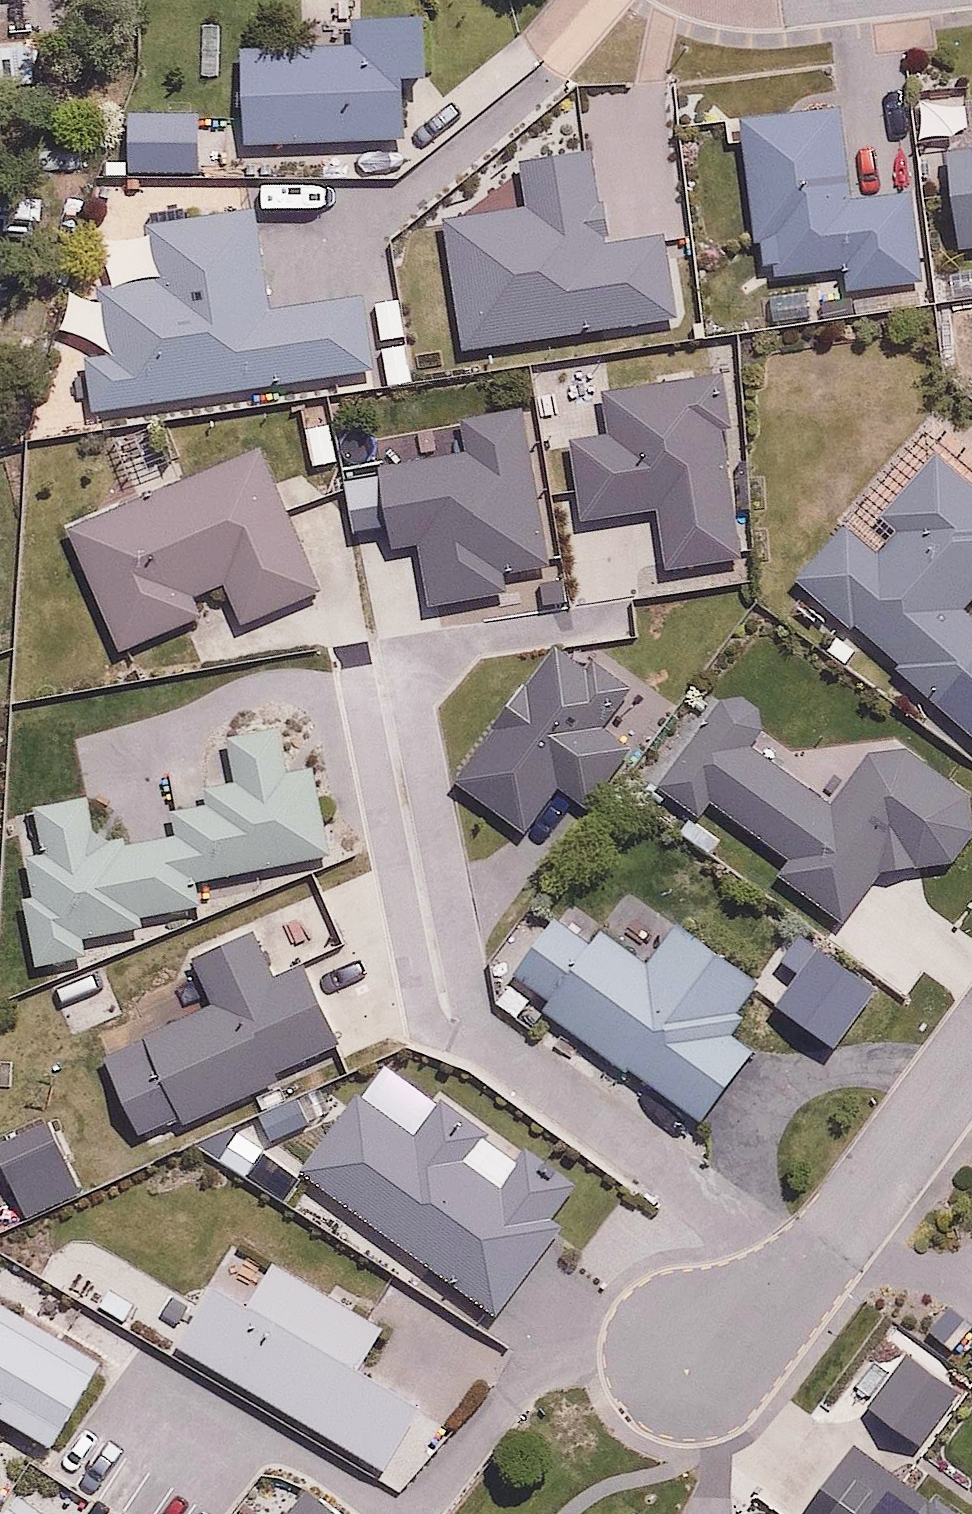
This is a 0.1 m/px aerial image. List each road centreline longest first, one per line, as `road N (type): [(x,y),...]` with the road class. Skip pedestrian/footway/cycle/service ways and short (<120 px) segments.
road 1 (residential): [(971,1046),(805,1282),(693,1356)]

